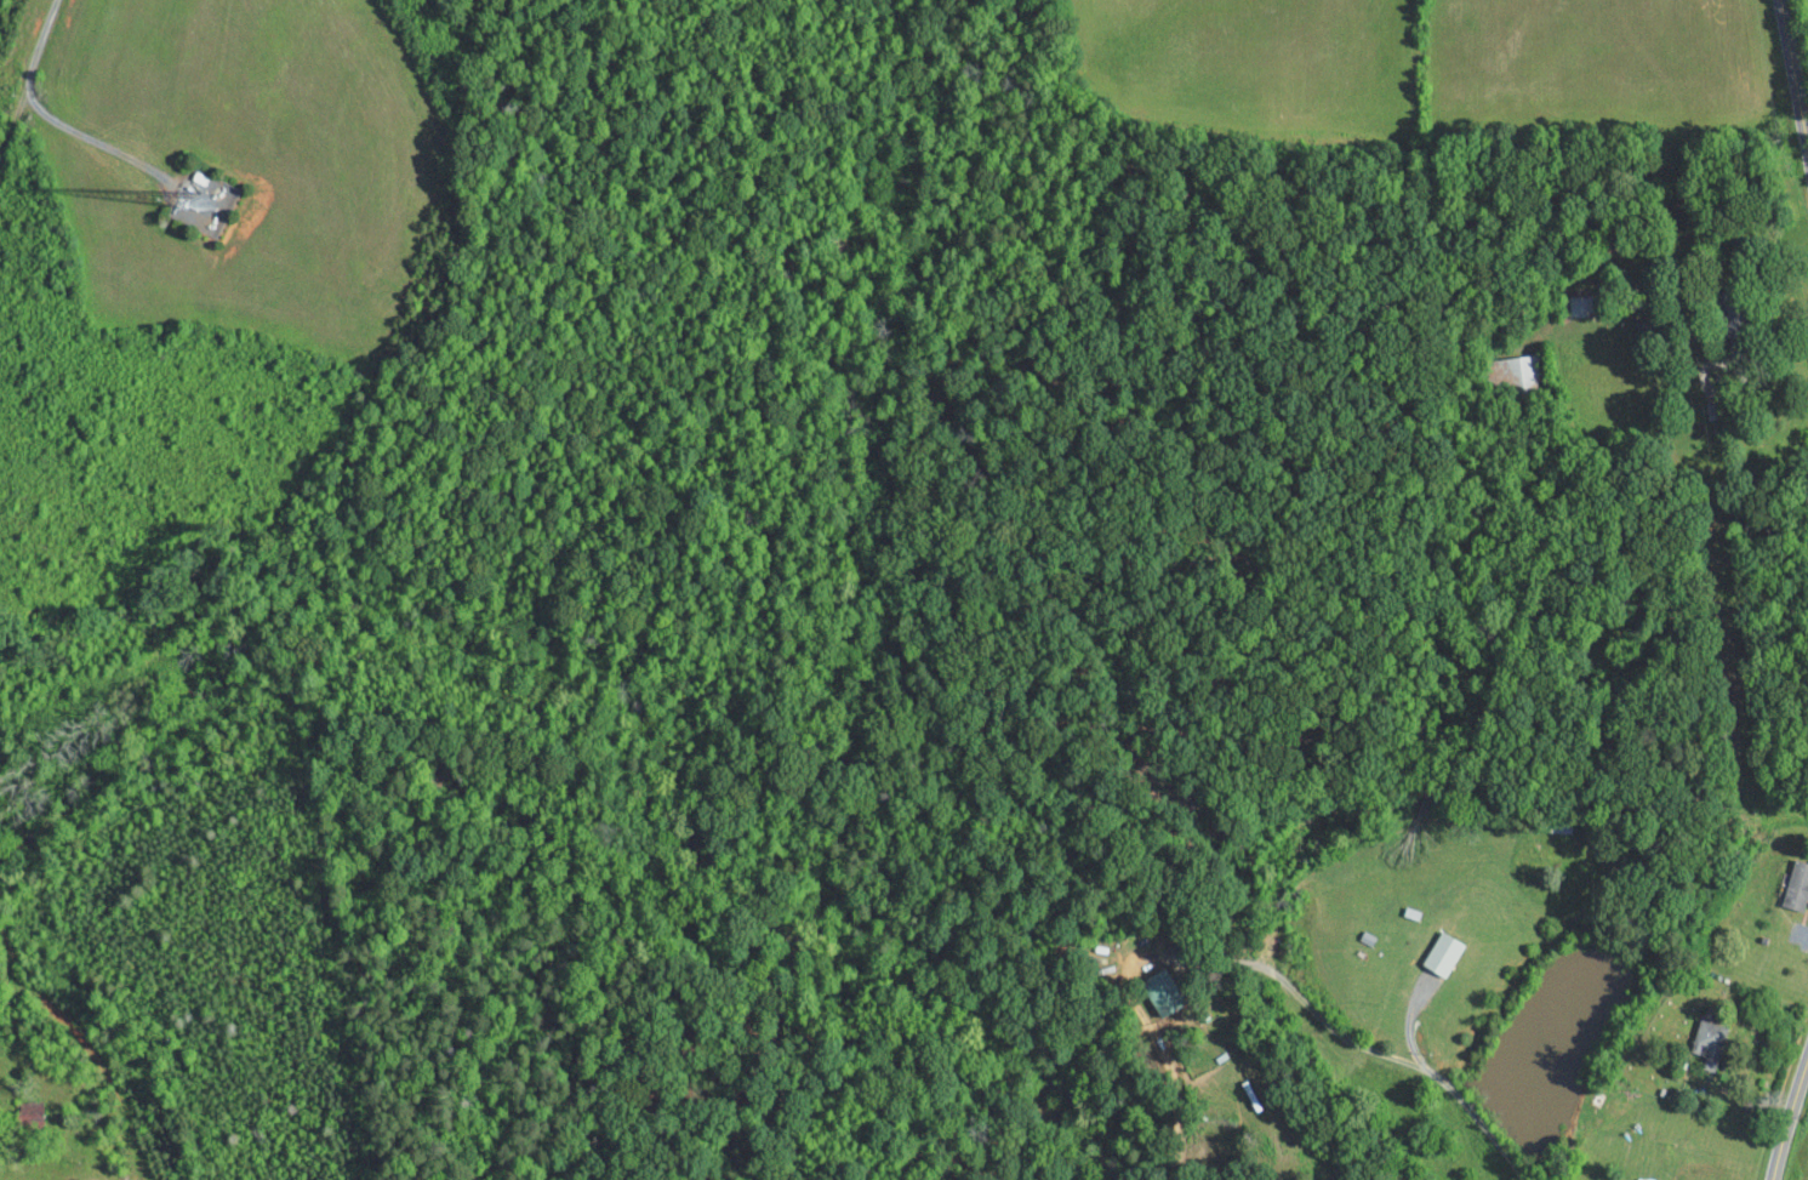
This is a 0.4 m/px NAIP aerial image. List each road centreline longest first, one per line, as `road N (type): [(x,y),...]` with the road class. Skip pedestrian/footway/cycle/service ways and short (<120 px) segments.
road 1 (residential): [(1807,160),(1779,0)]
road 2 (residential): [(1774,1179),(1807,1054)]

